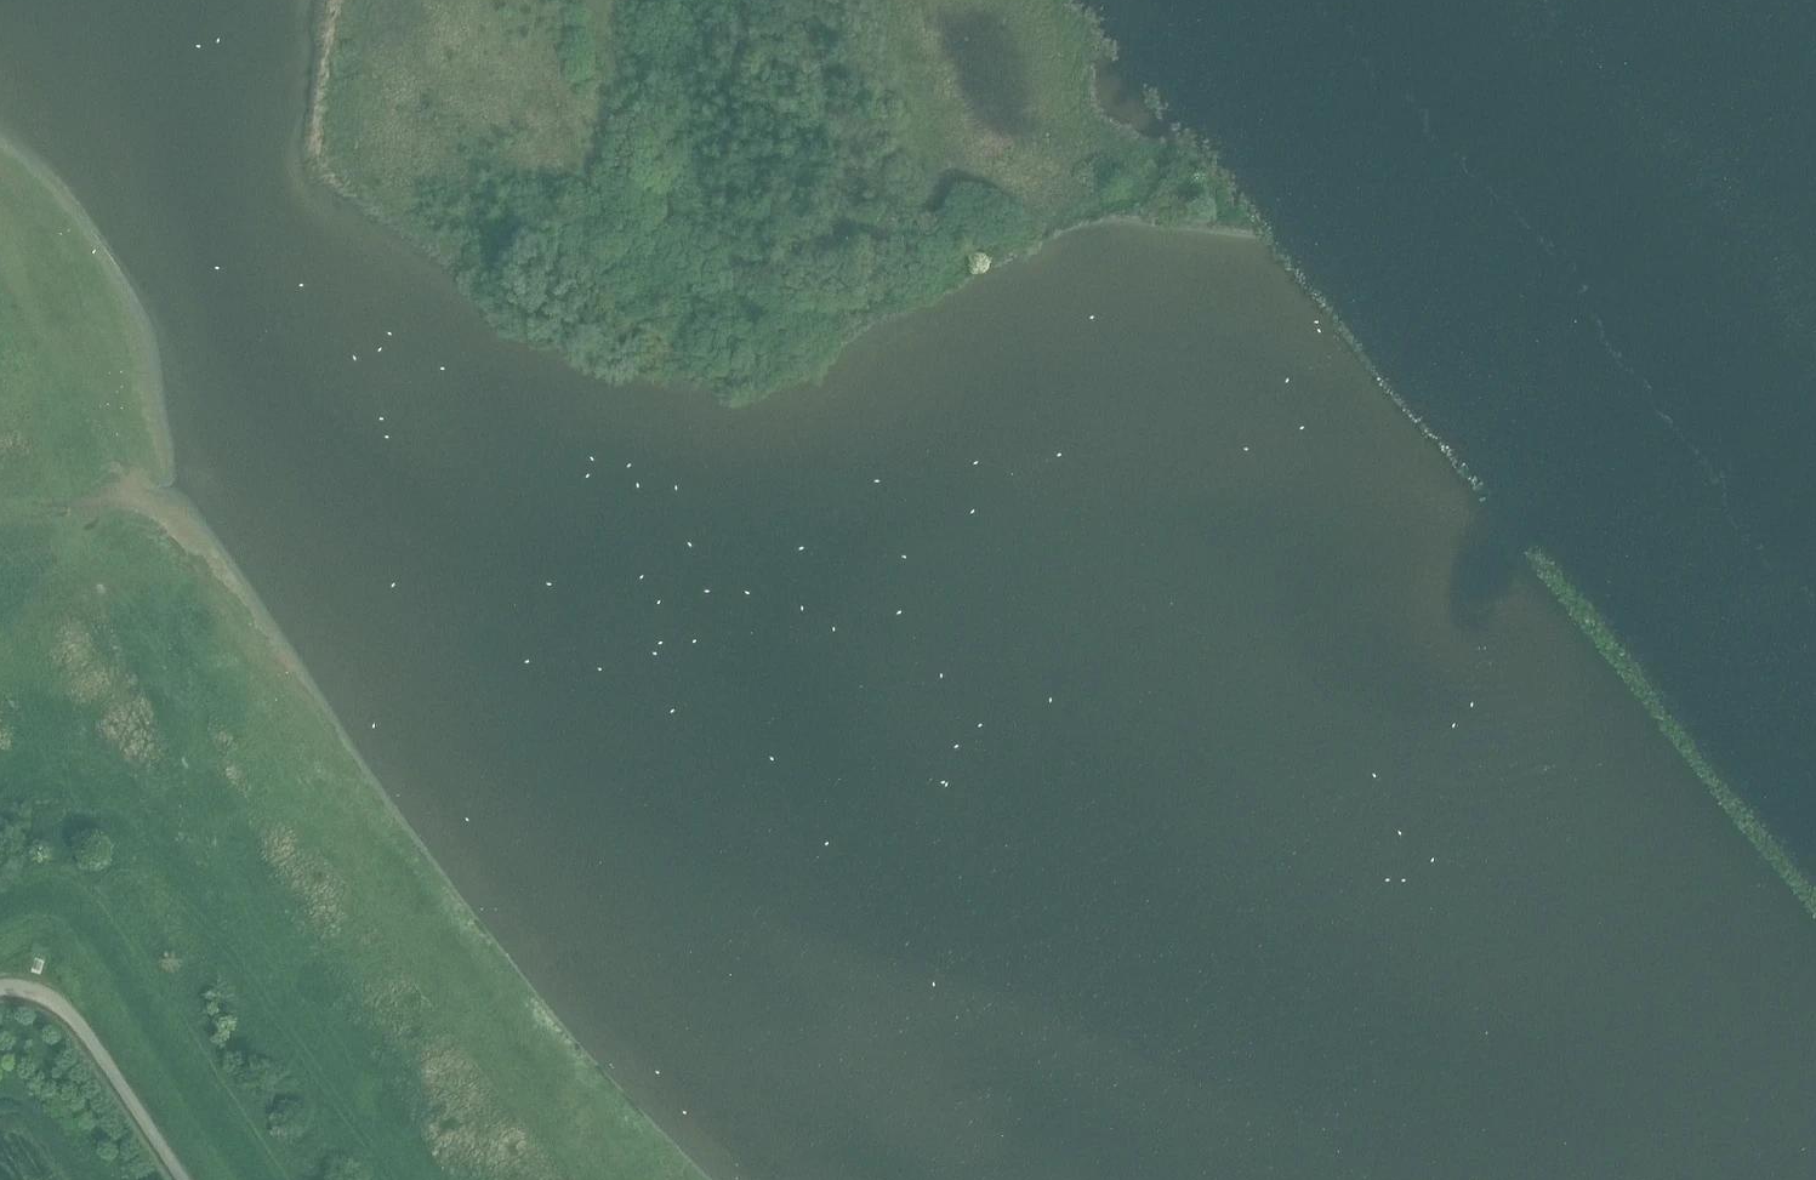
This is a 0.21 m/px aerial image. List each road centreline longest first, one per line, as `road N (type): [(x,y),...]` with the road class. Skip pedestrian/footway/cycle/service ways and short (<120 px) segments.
road 1 (unclassified): [(0,984),(54,993),(70,1009),(180,1179)]

